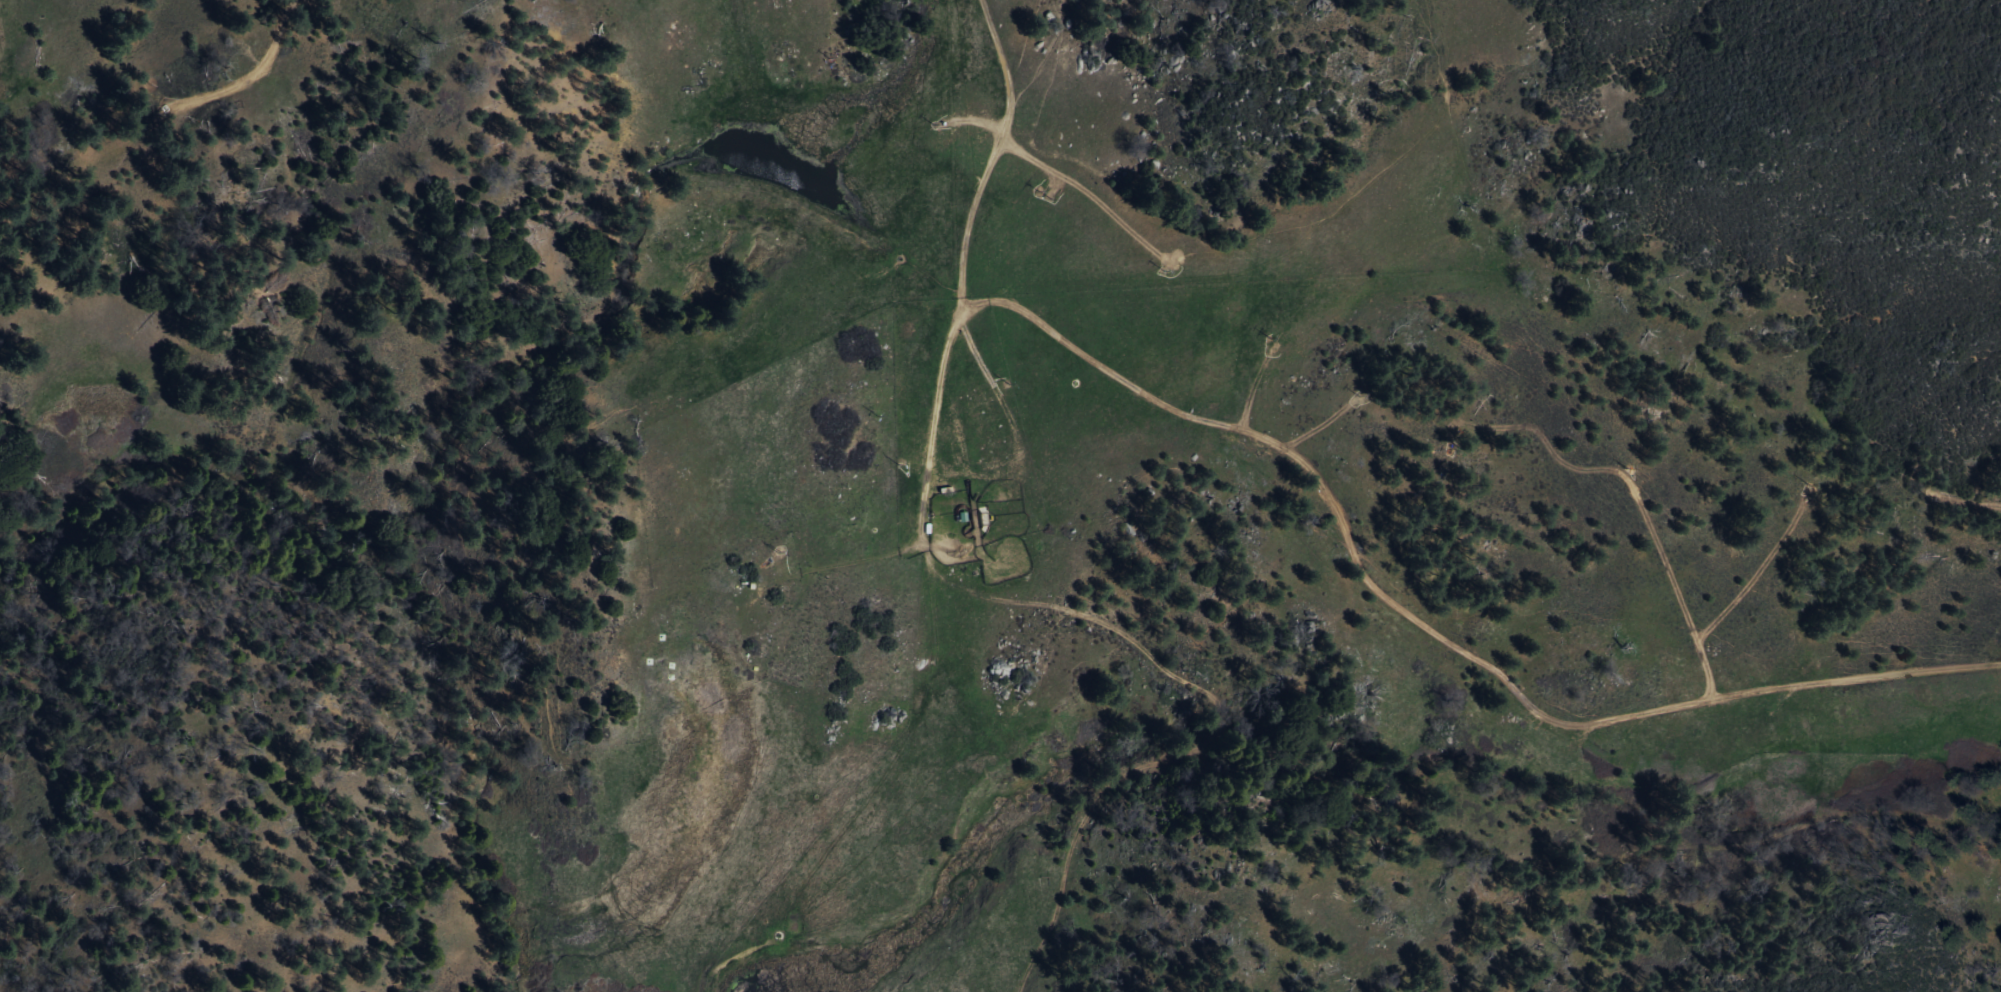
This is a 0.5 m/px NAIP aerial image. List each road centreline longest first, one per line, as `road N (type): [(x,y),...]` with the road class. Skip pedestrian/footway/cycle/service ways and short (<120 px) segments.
road 1 (track): [(1017,991),(1055,923),(1086,811),(1113,782),(1211,747),(1220,713),(1210,694),(1109,625),(962,589),(932,573),(921,555),(963,240),(1003,122),(1007,85),(978,0)]

